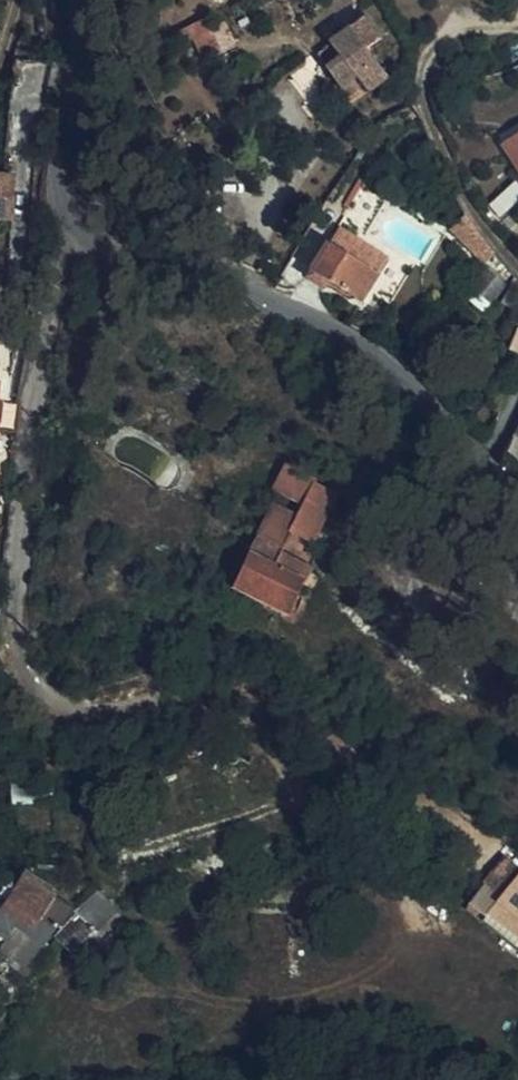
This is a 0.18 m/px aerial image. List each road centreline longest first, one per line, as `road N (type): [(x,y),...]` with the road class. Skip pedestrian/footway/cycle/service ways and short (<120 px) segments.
road 1 (residential): [(517,501),(342,337),(105,246),(78,228),(61,184),(81,38),(78,0)]

